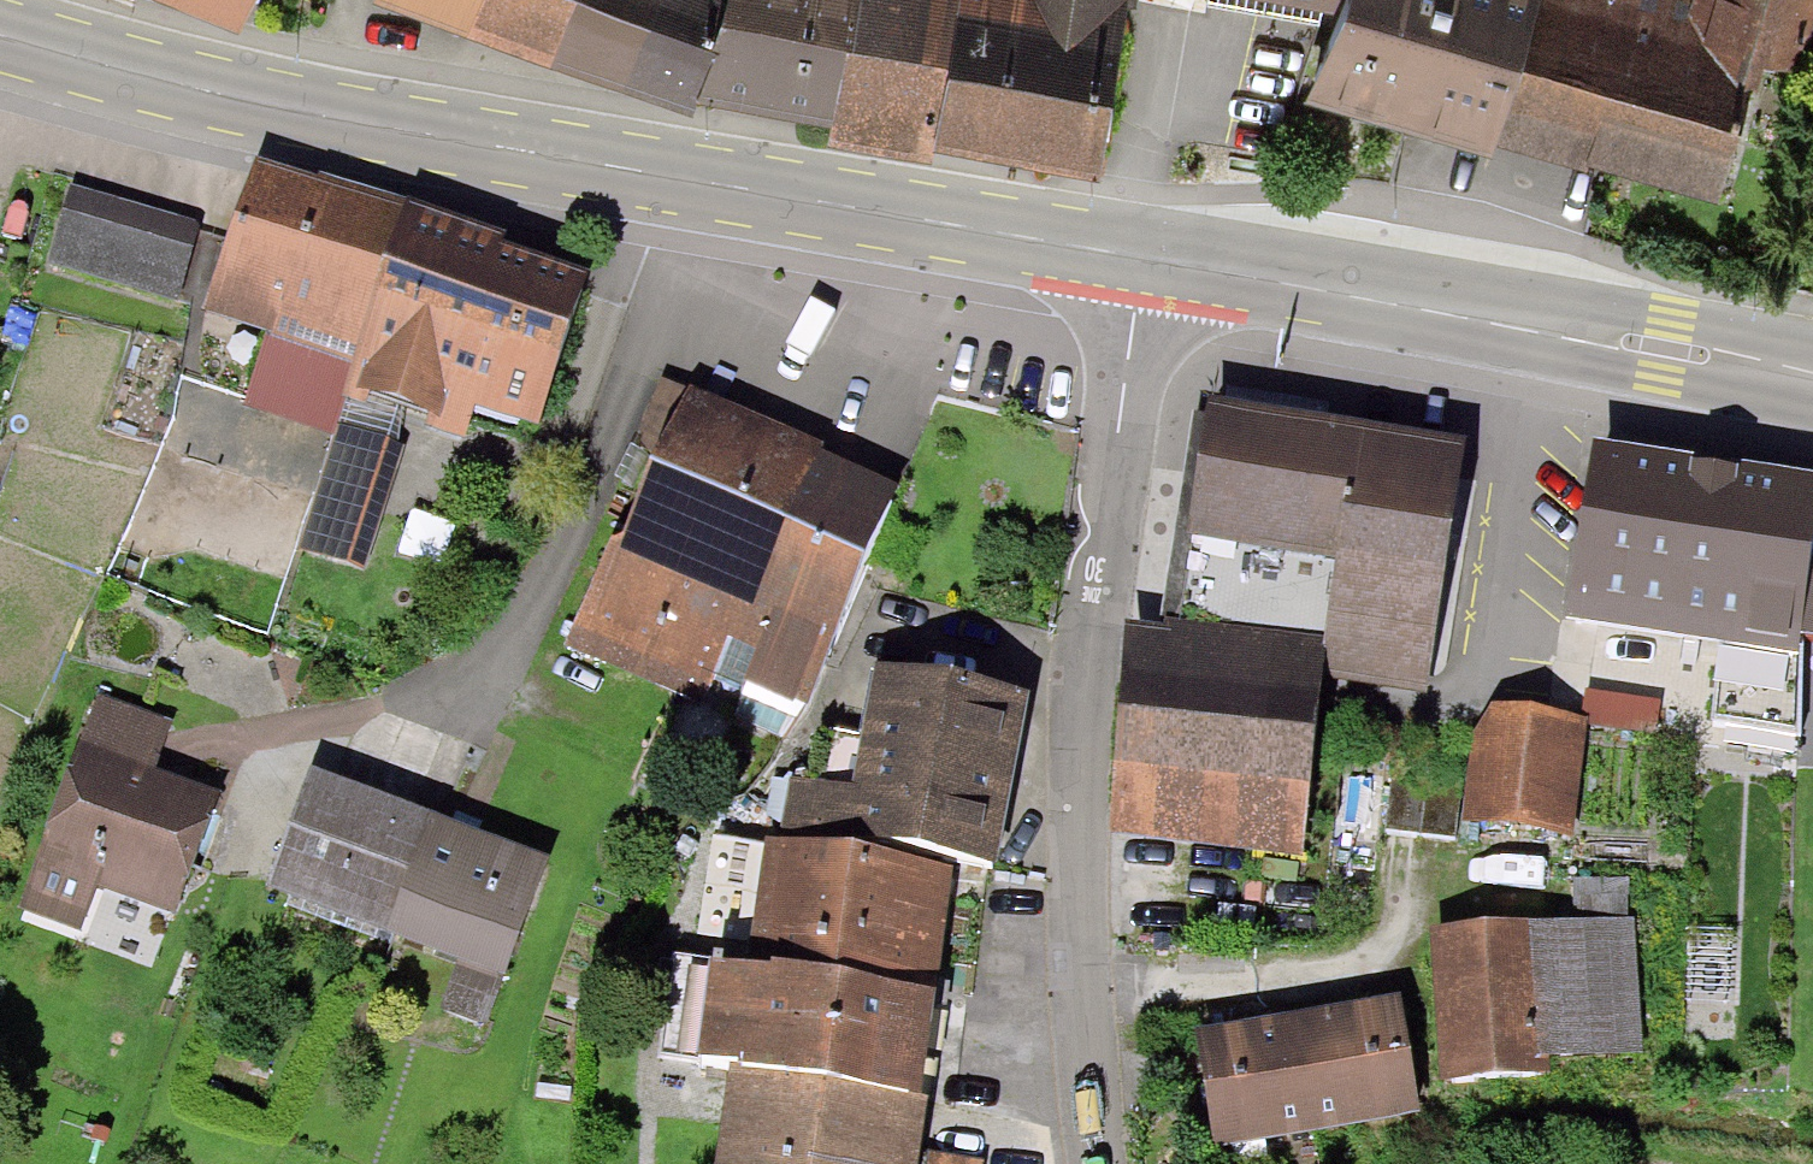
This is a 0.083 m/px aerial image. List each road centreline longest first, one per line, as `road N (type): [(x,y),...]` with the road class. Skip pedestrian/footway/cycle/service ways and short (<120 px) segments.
road 1 (primary): [(0,36),(249,97),(552,157),(1144,257)]
road 2 (residential): [(1087,1163),(1066,1053),(1087,618),(1144,257)]
road 3 (primary): [(1144,257),(1812,375)]

